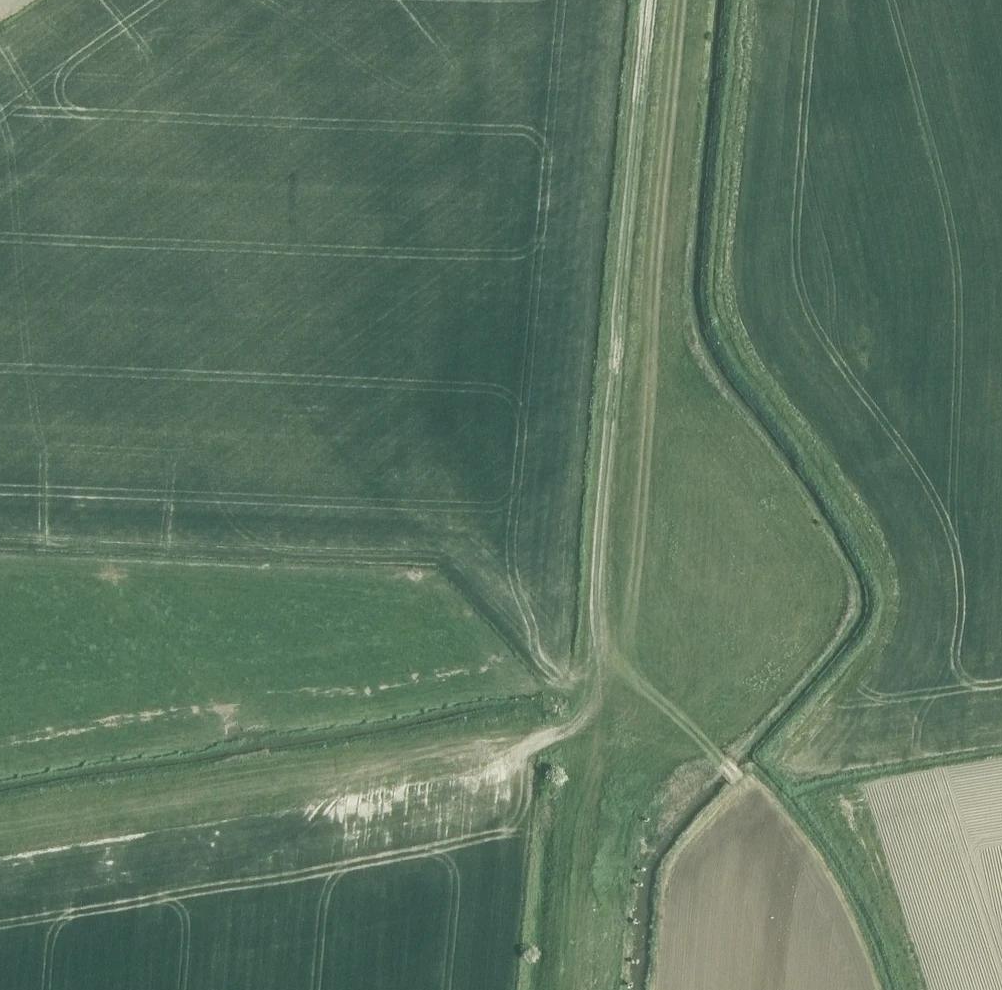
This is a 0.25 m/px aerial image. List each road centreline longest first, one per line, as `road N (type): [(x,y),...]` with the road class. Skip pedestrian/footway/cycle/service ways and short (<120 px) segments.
road 1 (track): [(416,785),(525,764),(569,722),(635,0)]

